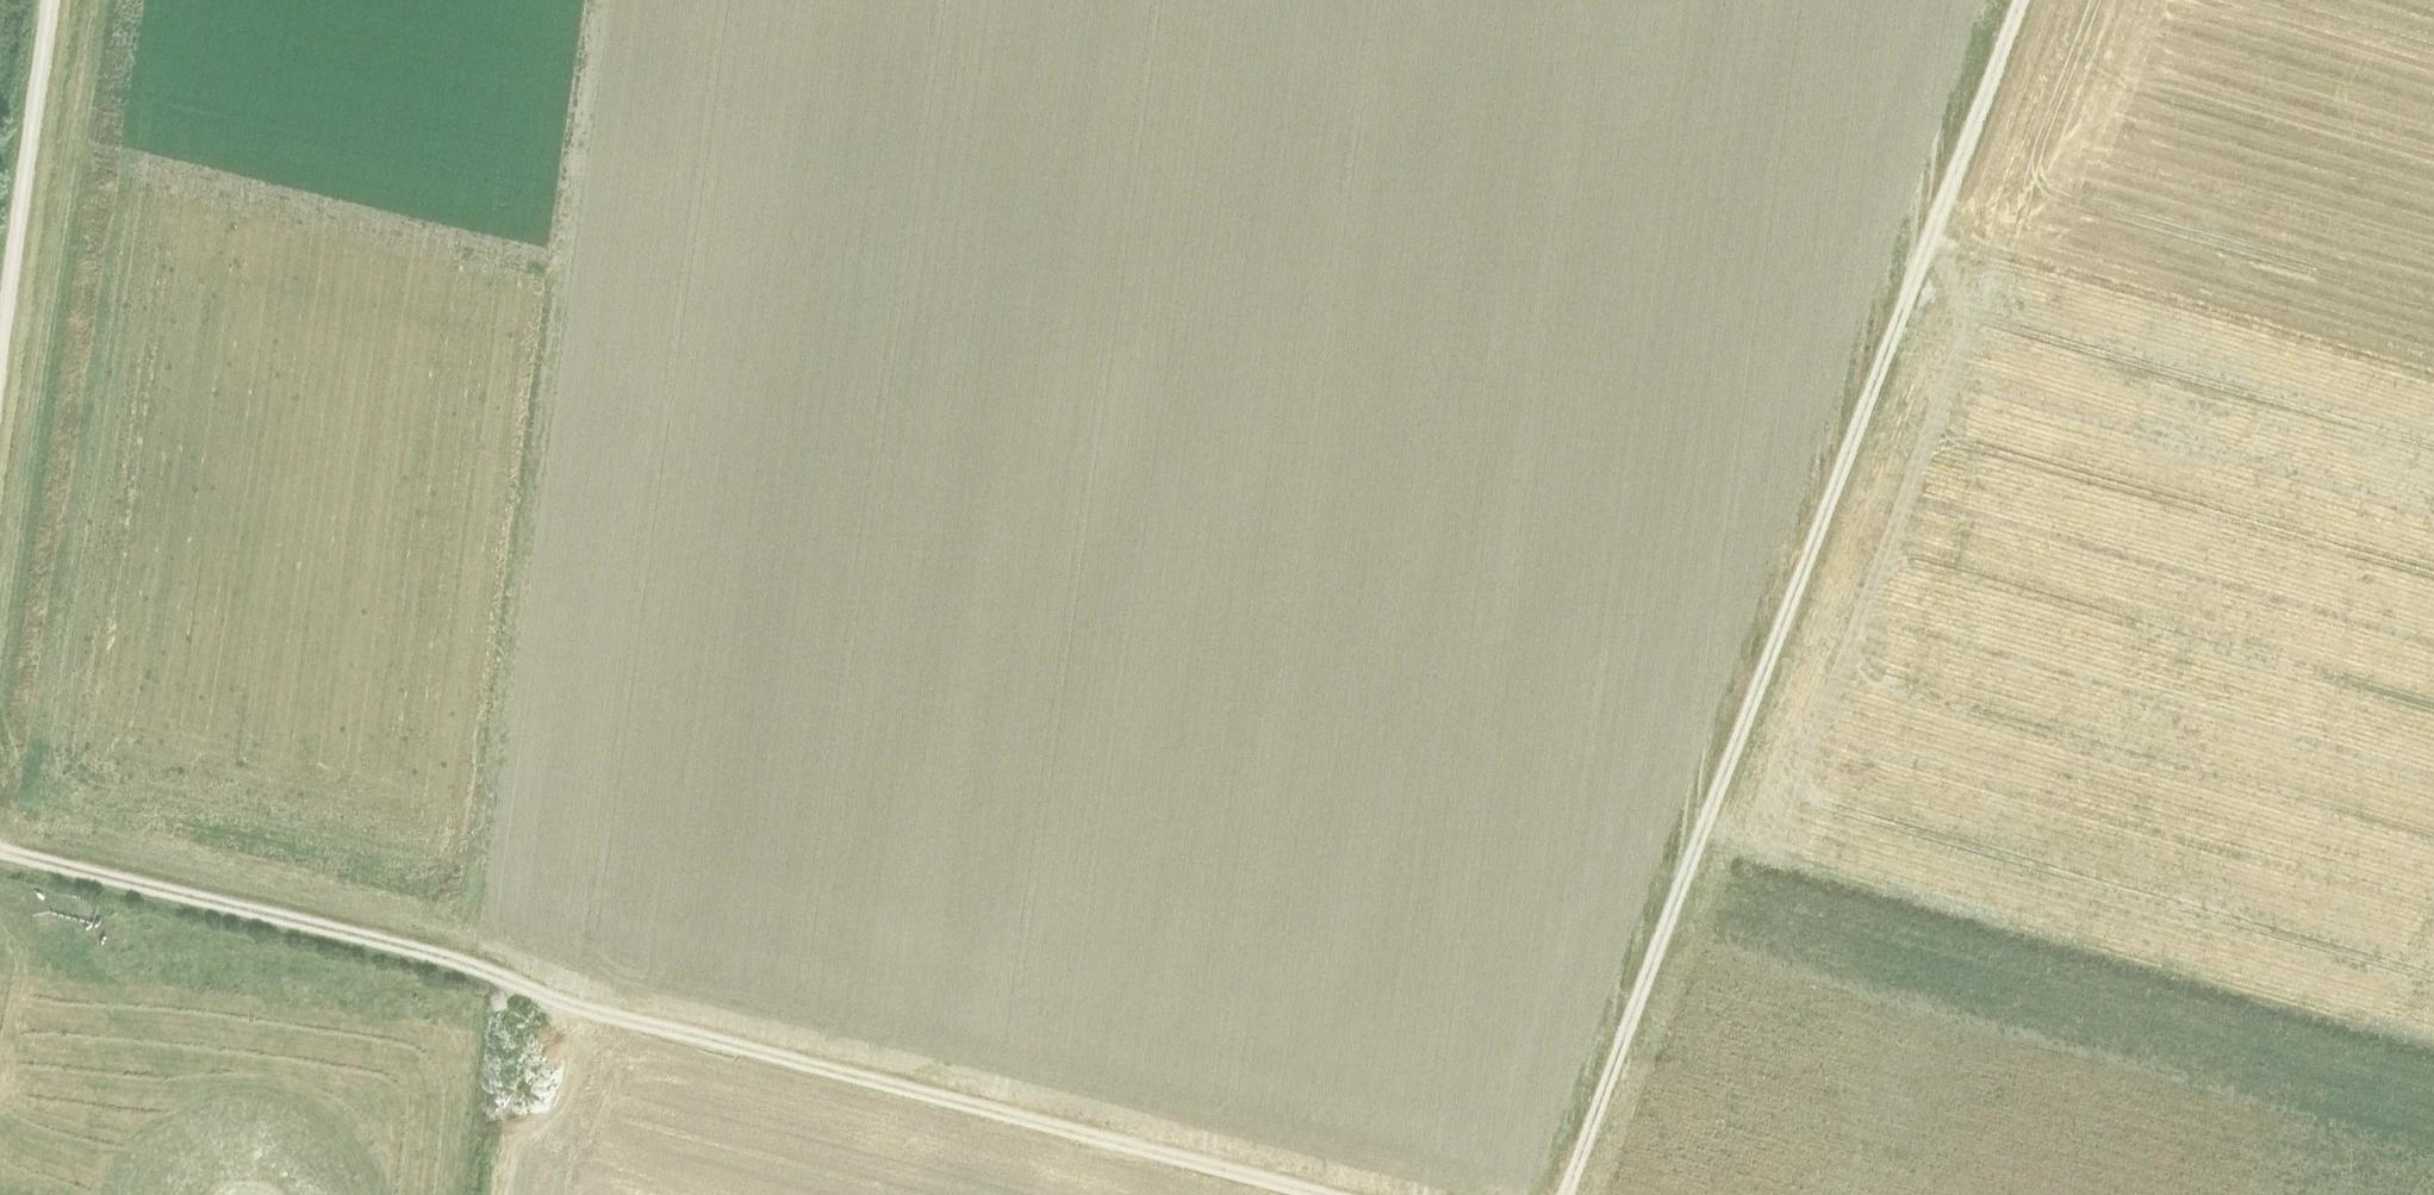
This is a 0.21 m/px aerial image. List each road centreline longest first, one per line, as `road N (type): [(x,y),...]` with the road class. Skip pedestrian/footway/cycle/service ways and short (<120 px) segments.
road 1 (unclassified): [(0,372),(52,0)]

